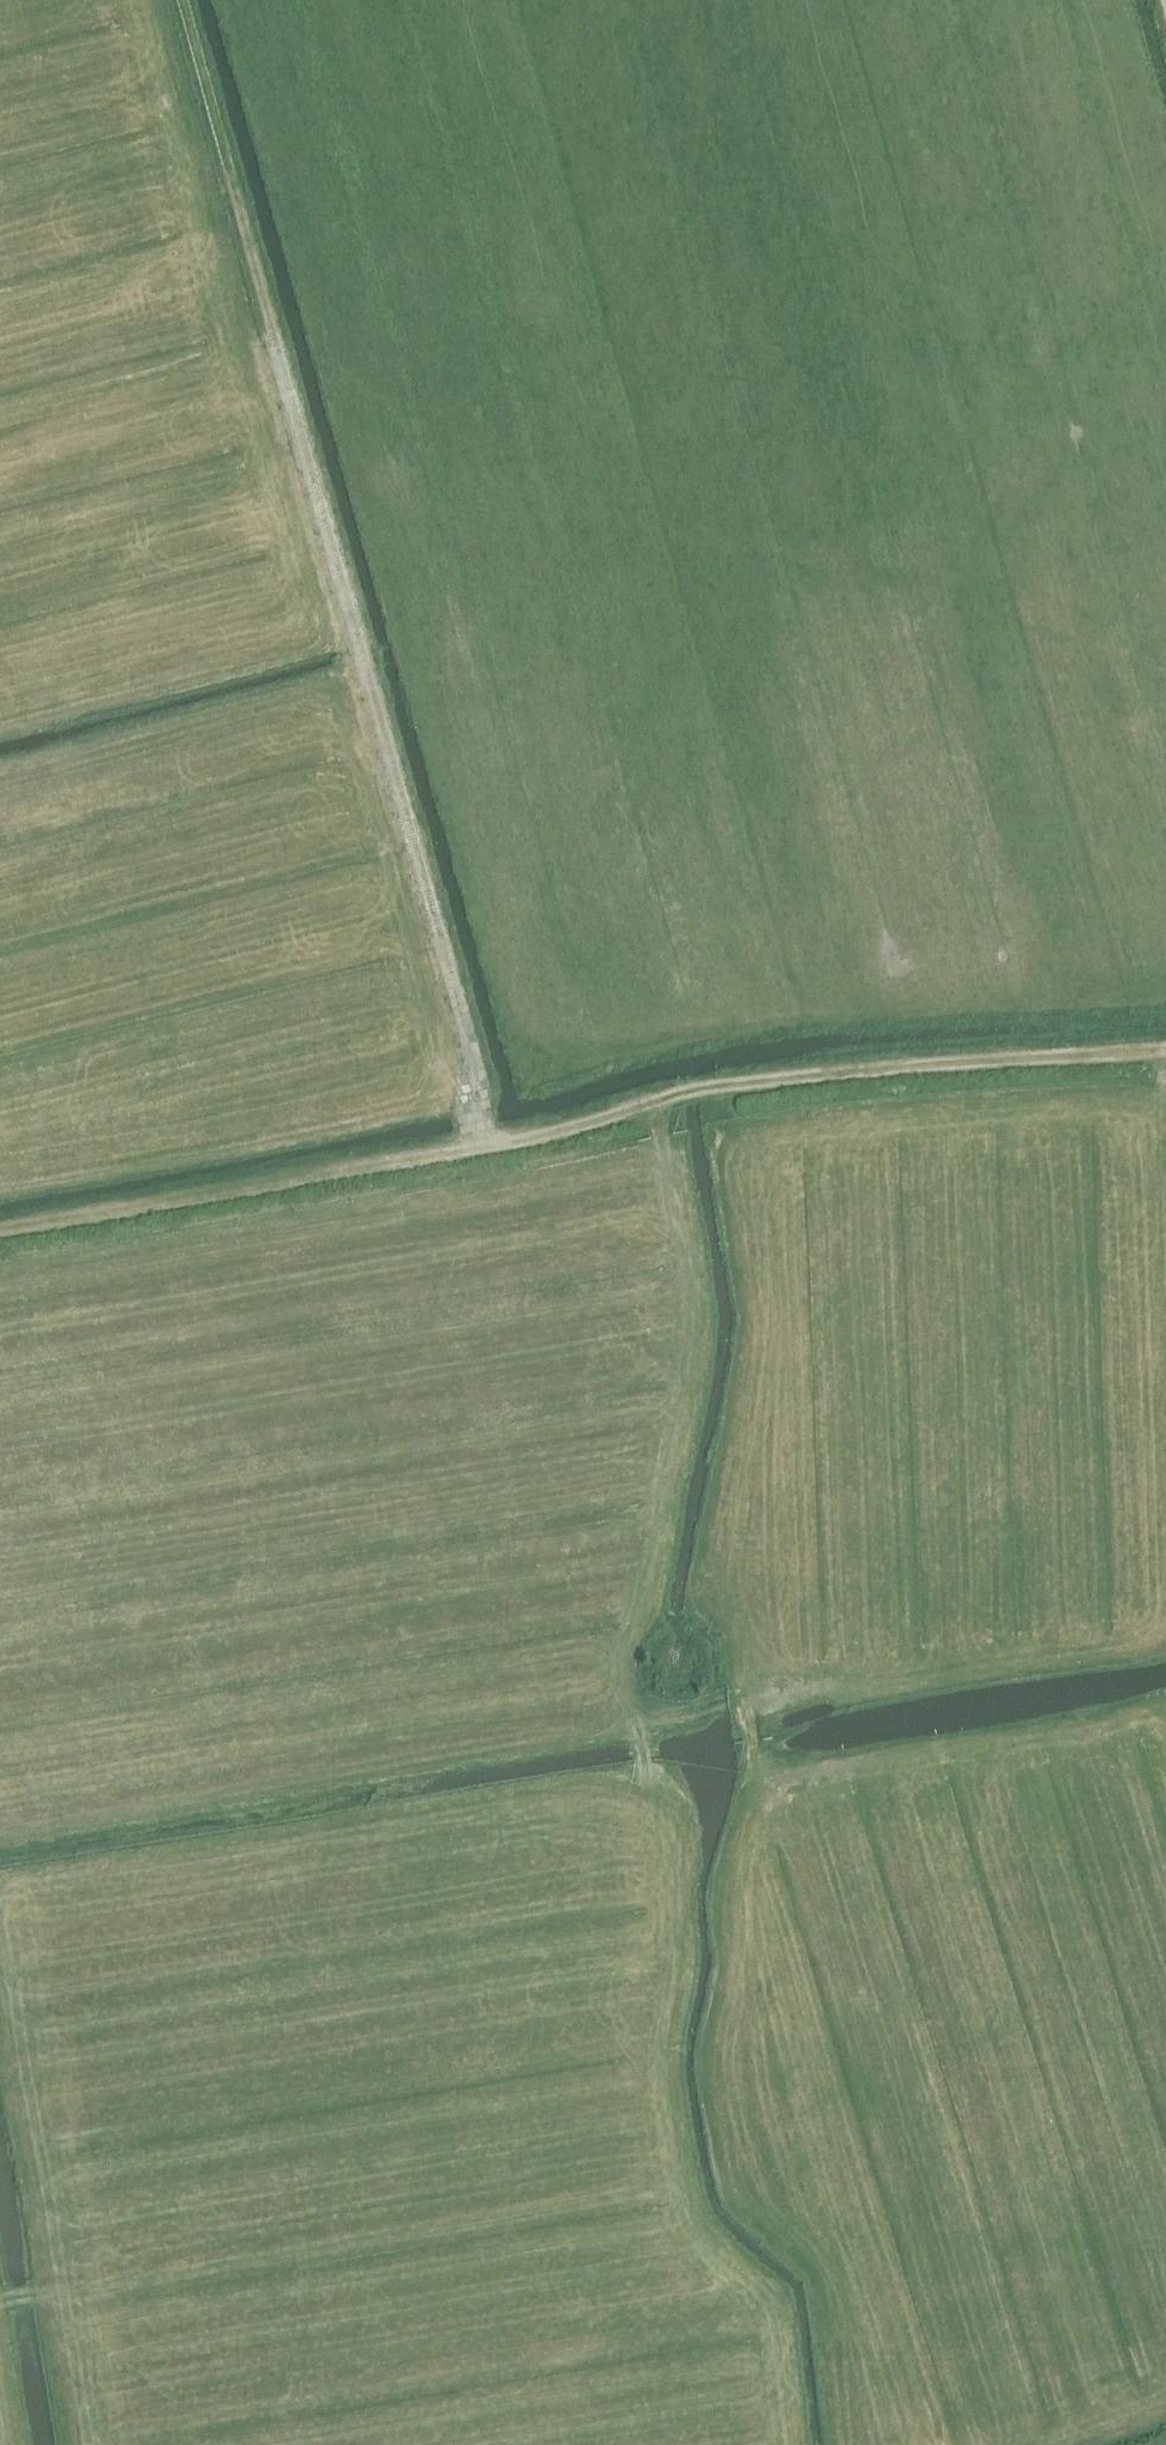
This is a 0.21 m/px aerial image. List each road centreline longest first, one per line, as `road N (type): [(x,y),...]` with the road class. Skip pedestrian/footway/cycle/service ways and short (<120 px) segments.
road 1 (track): [(485,1147),(473,1111),(478,1082),(185,0)]
road 2 (track): [(0,1232),(485,1147),(711,1081),(1056,1045),(1165,1047)]

